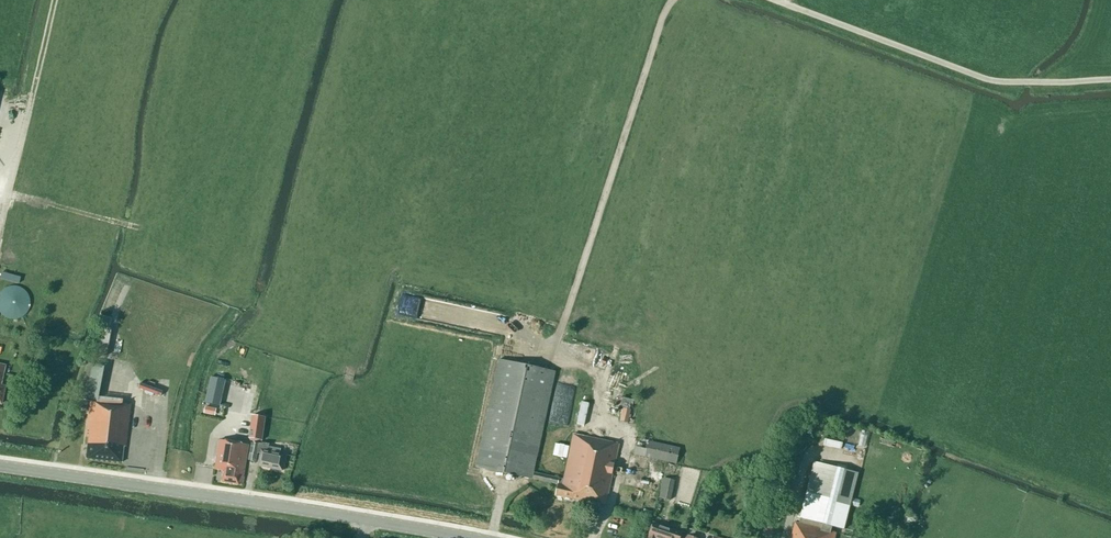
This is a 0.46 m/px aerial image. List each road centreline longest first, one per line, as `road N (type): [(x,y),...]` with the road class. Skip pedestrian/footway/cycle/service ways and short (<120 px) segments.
road 1 (tertiary): [(465,537),(0,466)]
road 2 (track): [(674,0),(554,352)]
road 3 (track): [(1110,80),(995,81),(776,0)]
road 4 (track): [(55,0),(15,167)]
road 5 (track): [(8,195),(136,228)]

